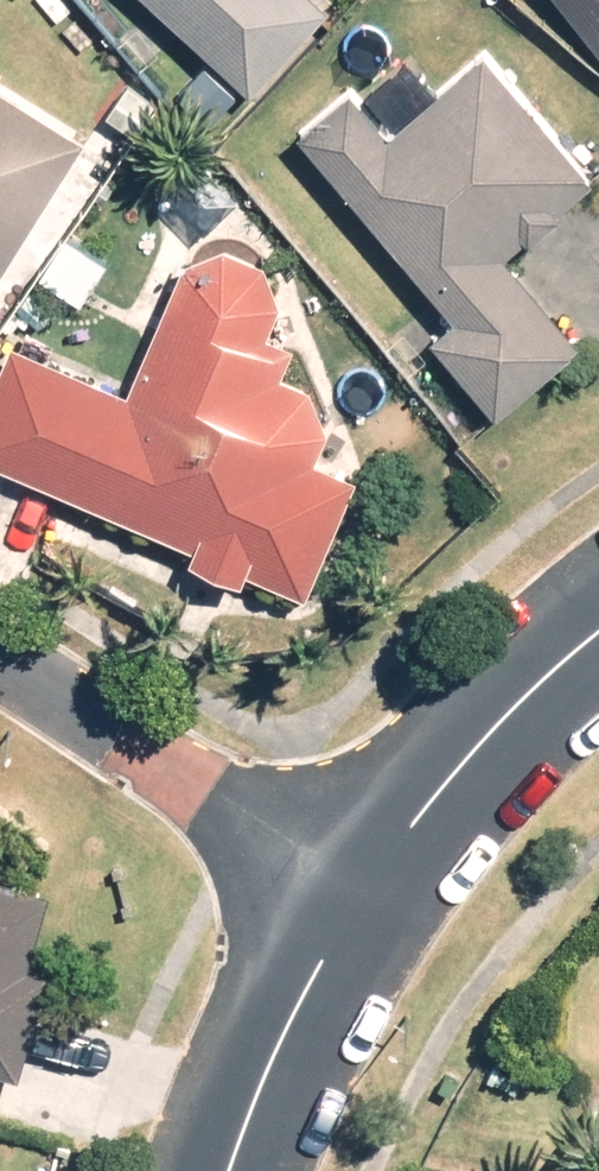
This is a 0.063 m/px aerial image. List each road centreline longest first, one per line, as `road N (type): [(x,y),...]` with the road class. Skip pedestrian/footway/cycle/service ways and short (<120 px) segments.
road 1 (residential): [(356,892),(0,667)]
road 2 (residential): [(598,637),(508,716),(356,892)]
road 3 (residential): [(356,892),(247,1098),(226,1170)]

